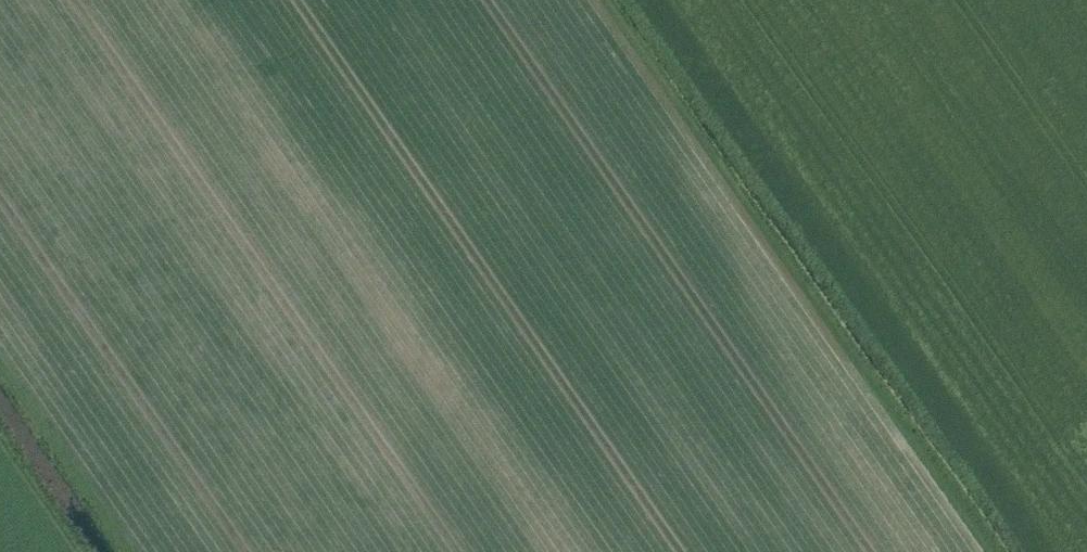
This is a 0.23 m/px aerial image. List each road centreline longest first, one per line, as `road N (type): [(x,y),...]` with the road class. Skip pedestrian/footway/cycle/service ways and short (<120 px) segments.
road 1 (track): [(963,551),(579,0)]

